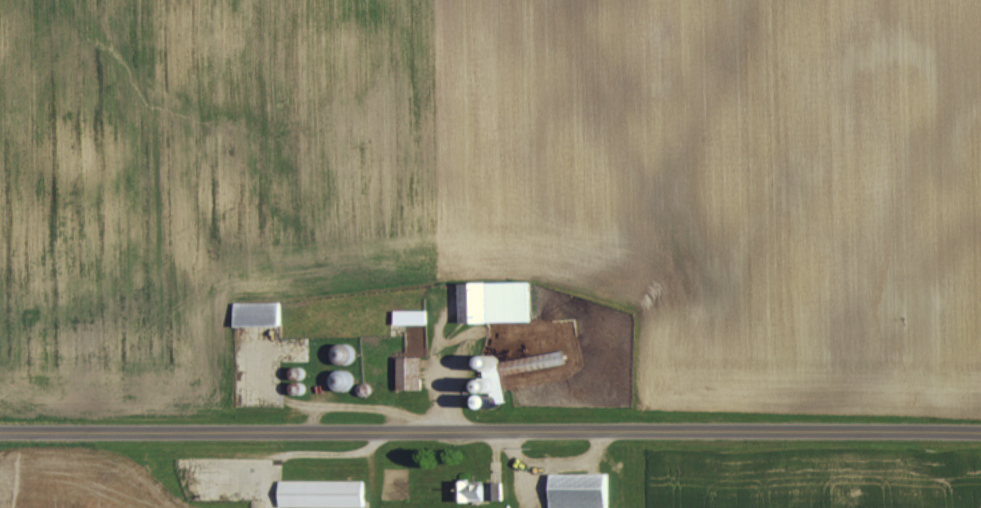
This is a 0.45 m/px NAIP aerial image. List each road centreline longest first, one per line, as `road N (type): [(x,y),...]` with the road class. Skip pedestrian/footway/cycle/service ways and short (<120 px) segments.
road 1 (tertiary): [(0,432),(980,432)]

